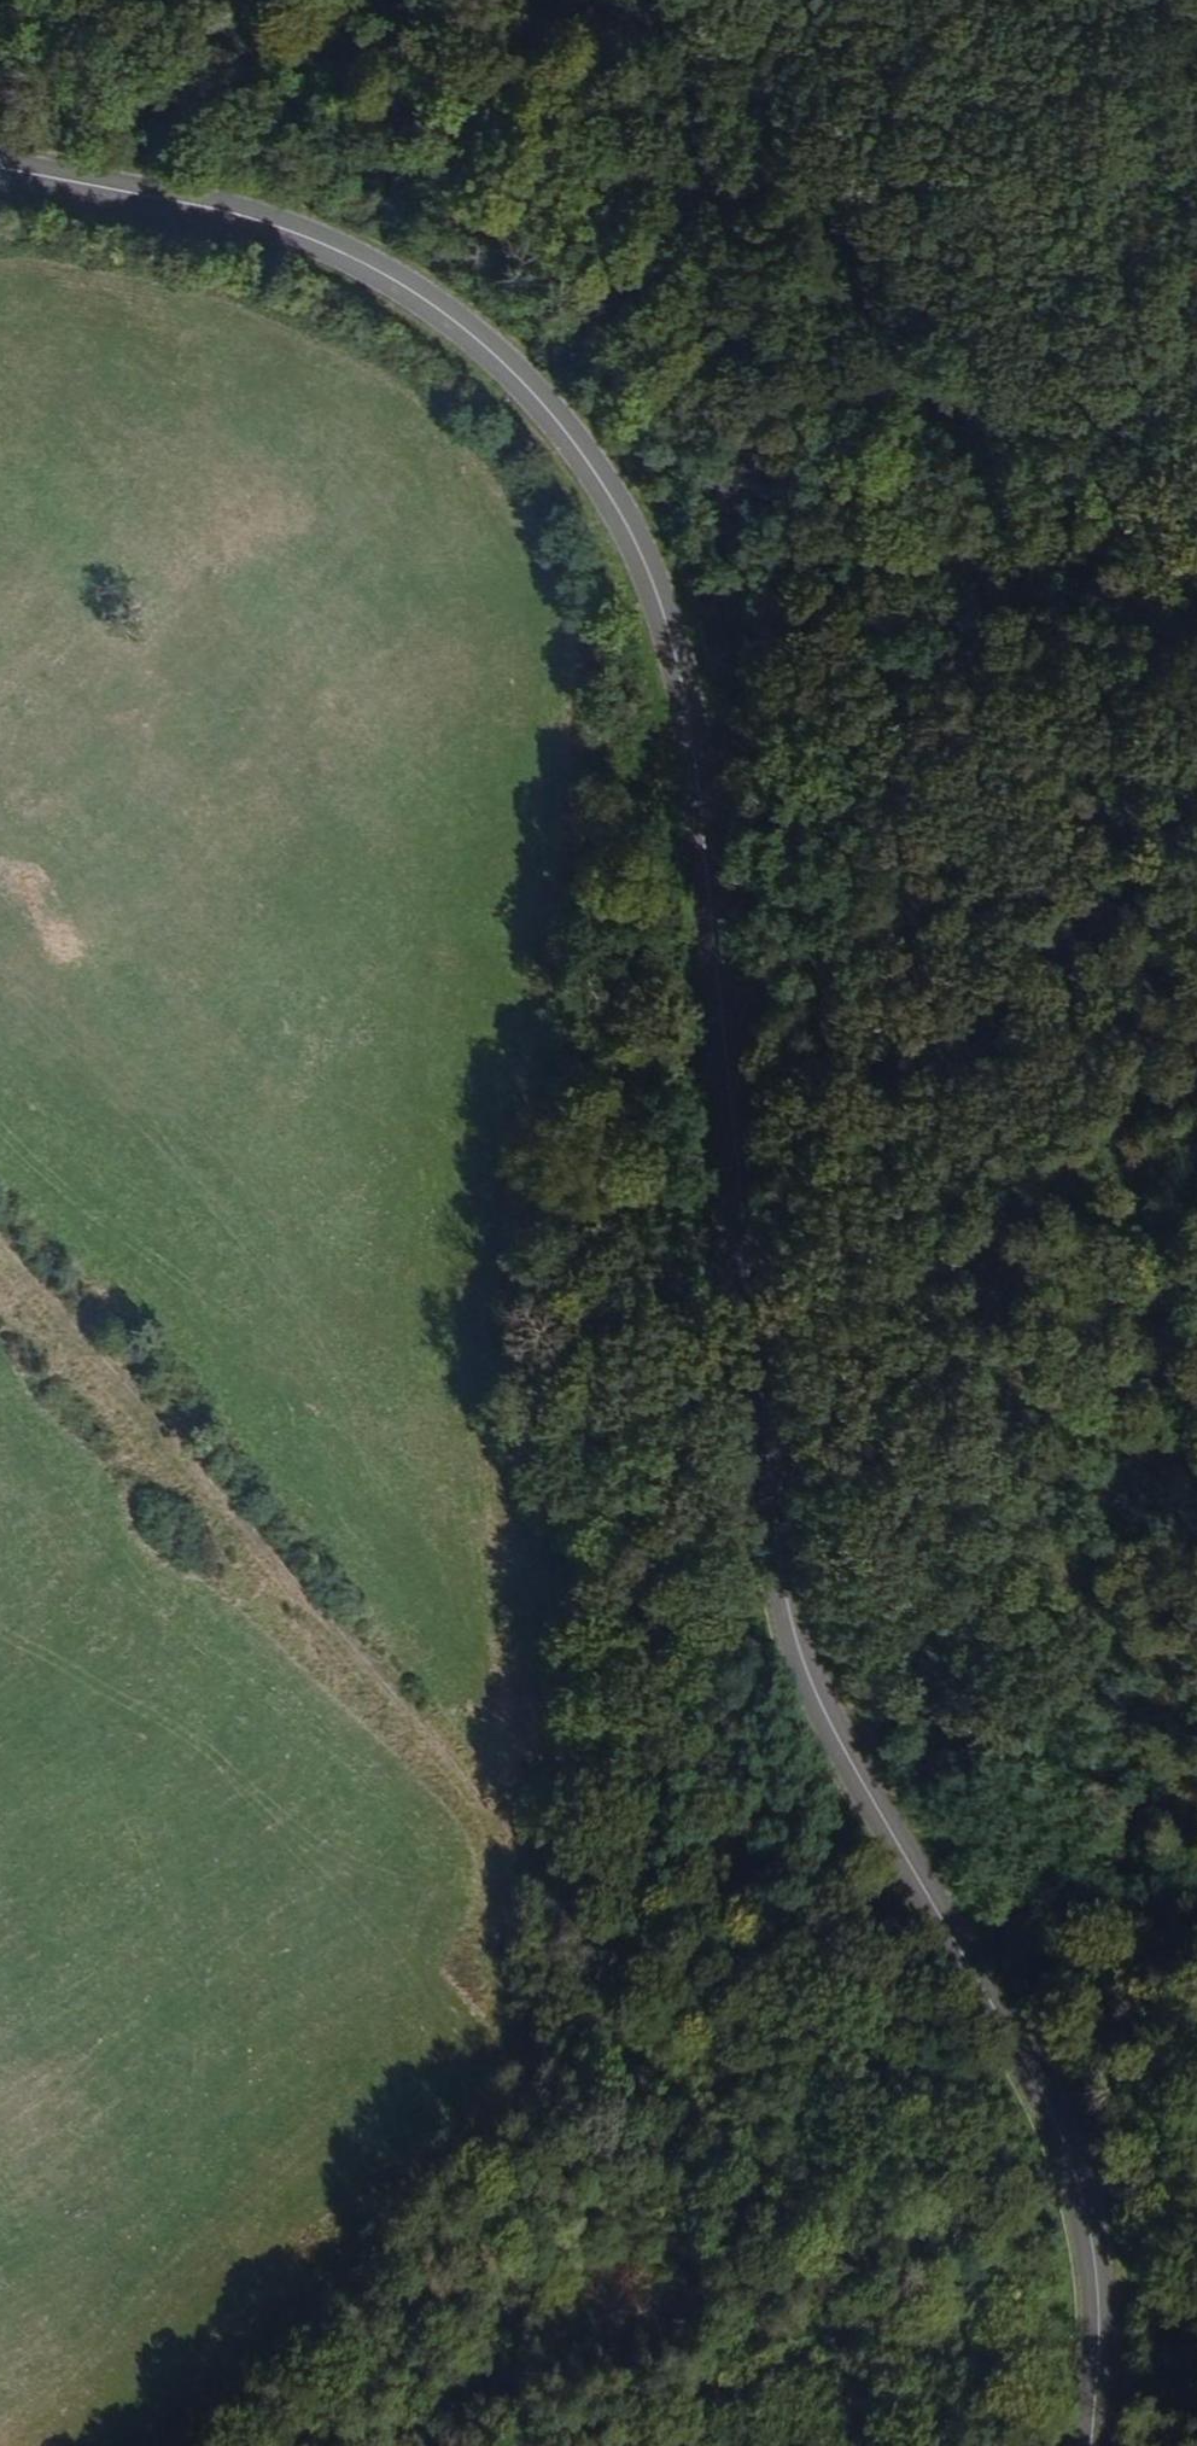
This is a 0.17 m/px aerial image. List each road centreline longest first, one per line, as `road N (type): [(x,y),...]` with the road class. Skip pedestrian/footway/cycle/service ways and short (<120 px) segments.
road 1 (tertiary): [(1088,2445),(1097,2293),(1067,2148),(999,2015),(838,1744),(805,1671),(785,1601),(701,803),(686,704),(651,576),(618,508),(532,392),(481,342),(381,272),(230,212),(0,167)]

